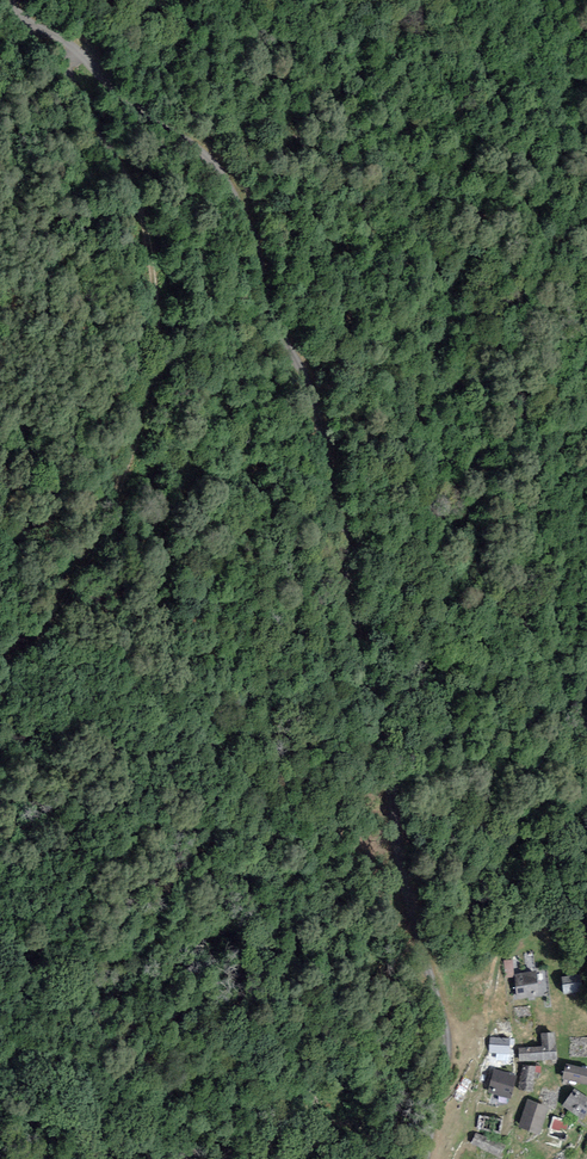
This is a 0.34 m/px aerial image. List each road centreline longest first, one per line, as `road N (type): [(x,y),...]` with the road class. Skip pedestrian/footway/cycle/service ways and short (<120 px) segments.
road 1 (unclassified): [(424,1158),(446,1027),(396,845),(383,733),(351,630),(343,519),(310,384),(272,315),(250,224),(219,165),(124,102),(74,41),(24,23),(9,0)]
road 2 (track): [(0,649),(45,627),(60,608),(102,529),(149,392),(155,298),(147,238),(132,189),(71,76),(74,41)]

